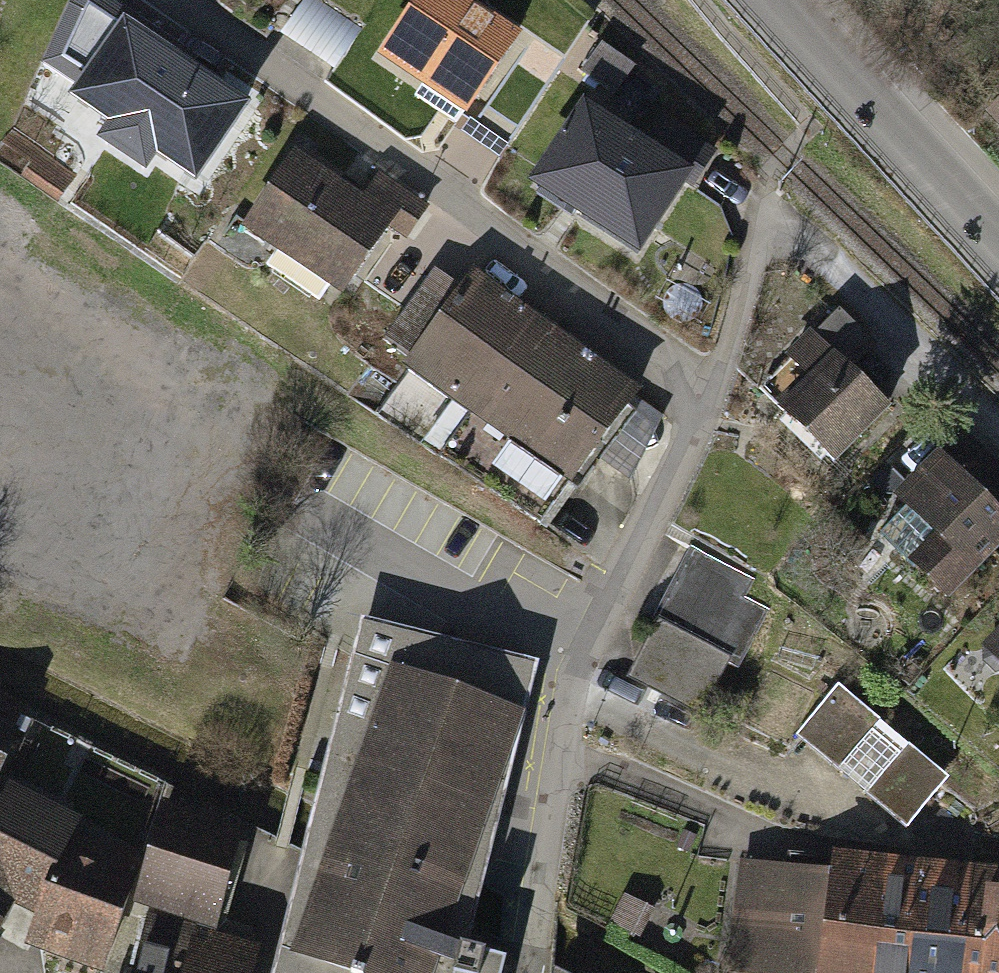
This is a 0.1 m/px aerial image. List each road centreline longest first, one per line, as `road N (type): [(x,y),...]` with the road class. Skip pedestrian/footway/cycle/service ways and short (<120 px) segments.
road 1 (residential): [(705,407),(467,207),(179,0)]
road 2 (residential): [(526,972),(577,668),(705,407)]
road 3 (tertiary): [(998,245),(775,0)]
road 4 (residential): [(705,407),(765,205)]

